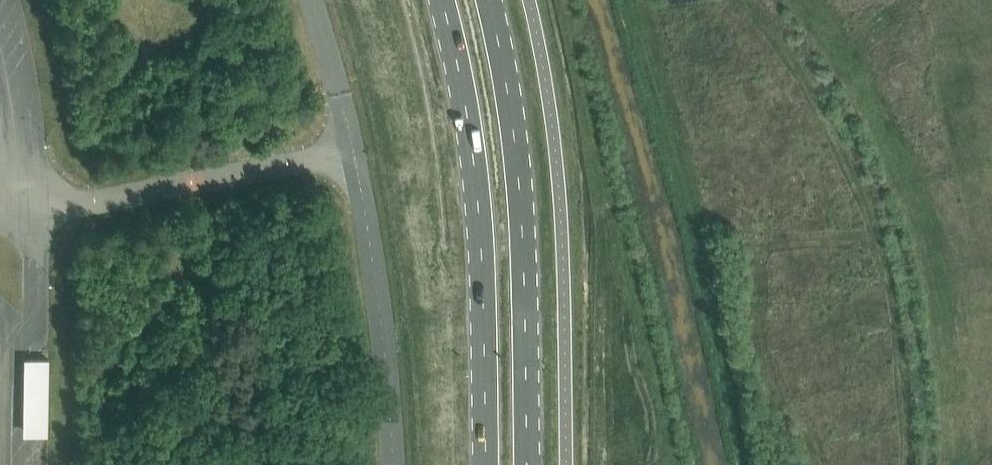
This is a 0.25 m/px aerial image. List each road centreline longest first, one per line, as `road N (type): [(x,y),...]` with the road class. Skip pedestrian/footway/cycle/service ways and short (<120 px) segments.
road 1 (unclassified): [(393,464),(360,190),(311,0)]
road 2 (primary): [(441,0),(473,145),(487,464)]
road 3 (primary): [(528,464),(517,149),(488,0)]

